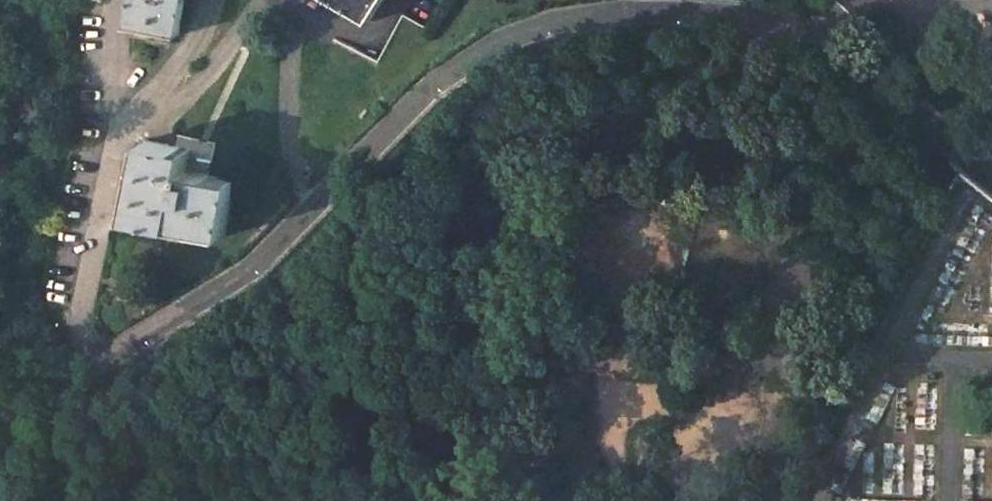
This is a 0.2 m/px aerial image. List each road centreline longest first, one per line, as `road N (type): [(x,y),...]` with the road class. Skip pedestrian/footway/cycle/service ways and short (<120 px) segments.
road 1 (residential): [(0,411),(251,272),(431,88),(495,42),(571,18),(748,16),(814,33),(991,176)]

